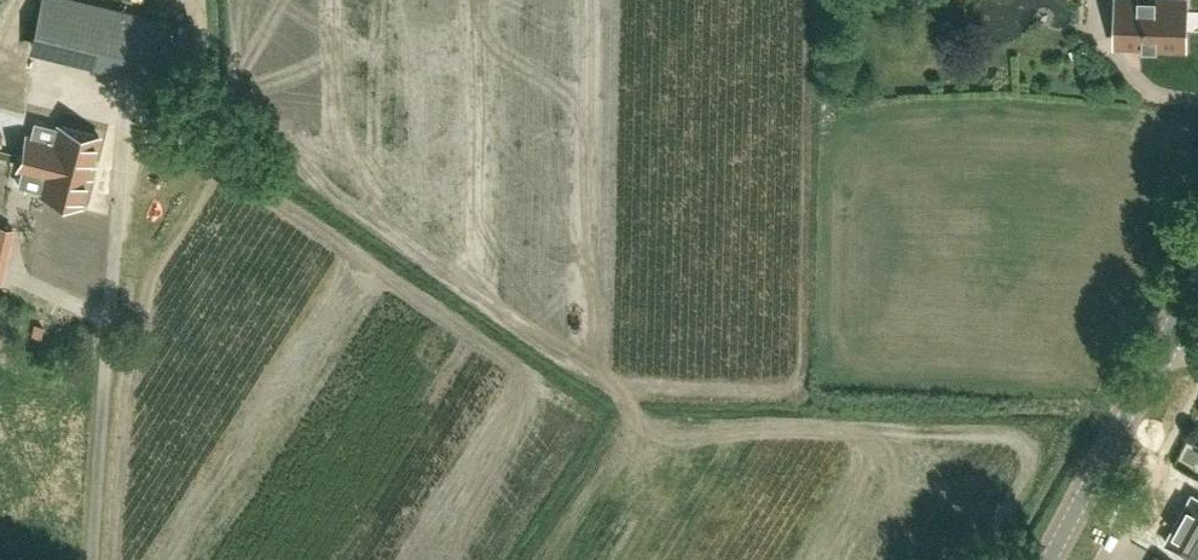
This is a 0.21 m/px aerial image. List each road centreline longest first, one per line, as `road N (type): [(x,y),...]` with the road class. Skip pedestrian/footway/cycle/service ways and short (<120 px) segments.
road 1 (tertiary): [(1050,559),(1163,342)]

